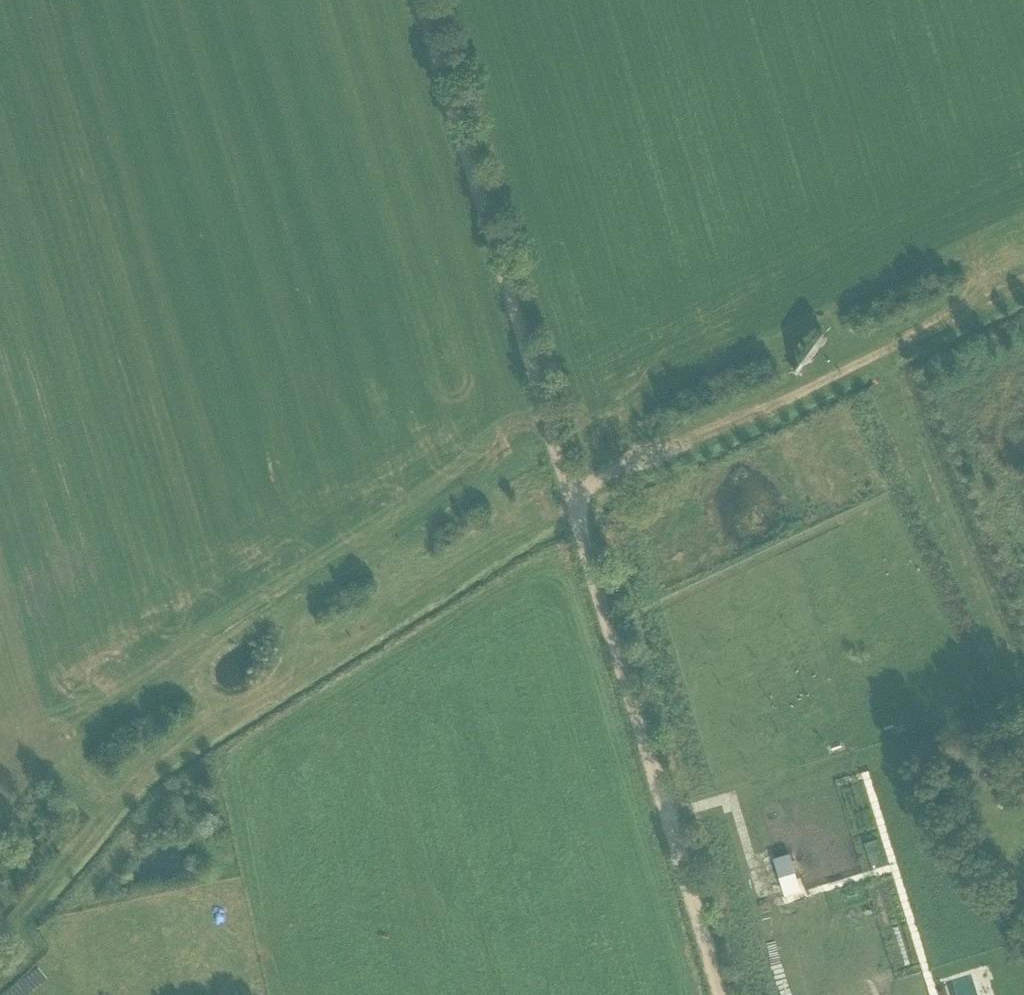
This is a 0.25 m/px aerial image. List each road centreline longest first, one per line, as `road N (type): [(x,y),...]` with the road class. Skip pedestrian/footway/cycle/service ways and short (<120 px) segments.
road 1 (track): [(422,0),(723,994)]

